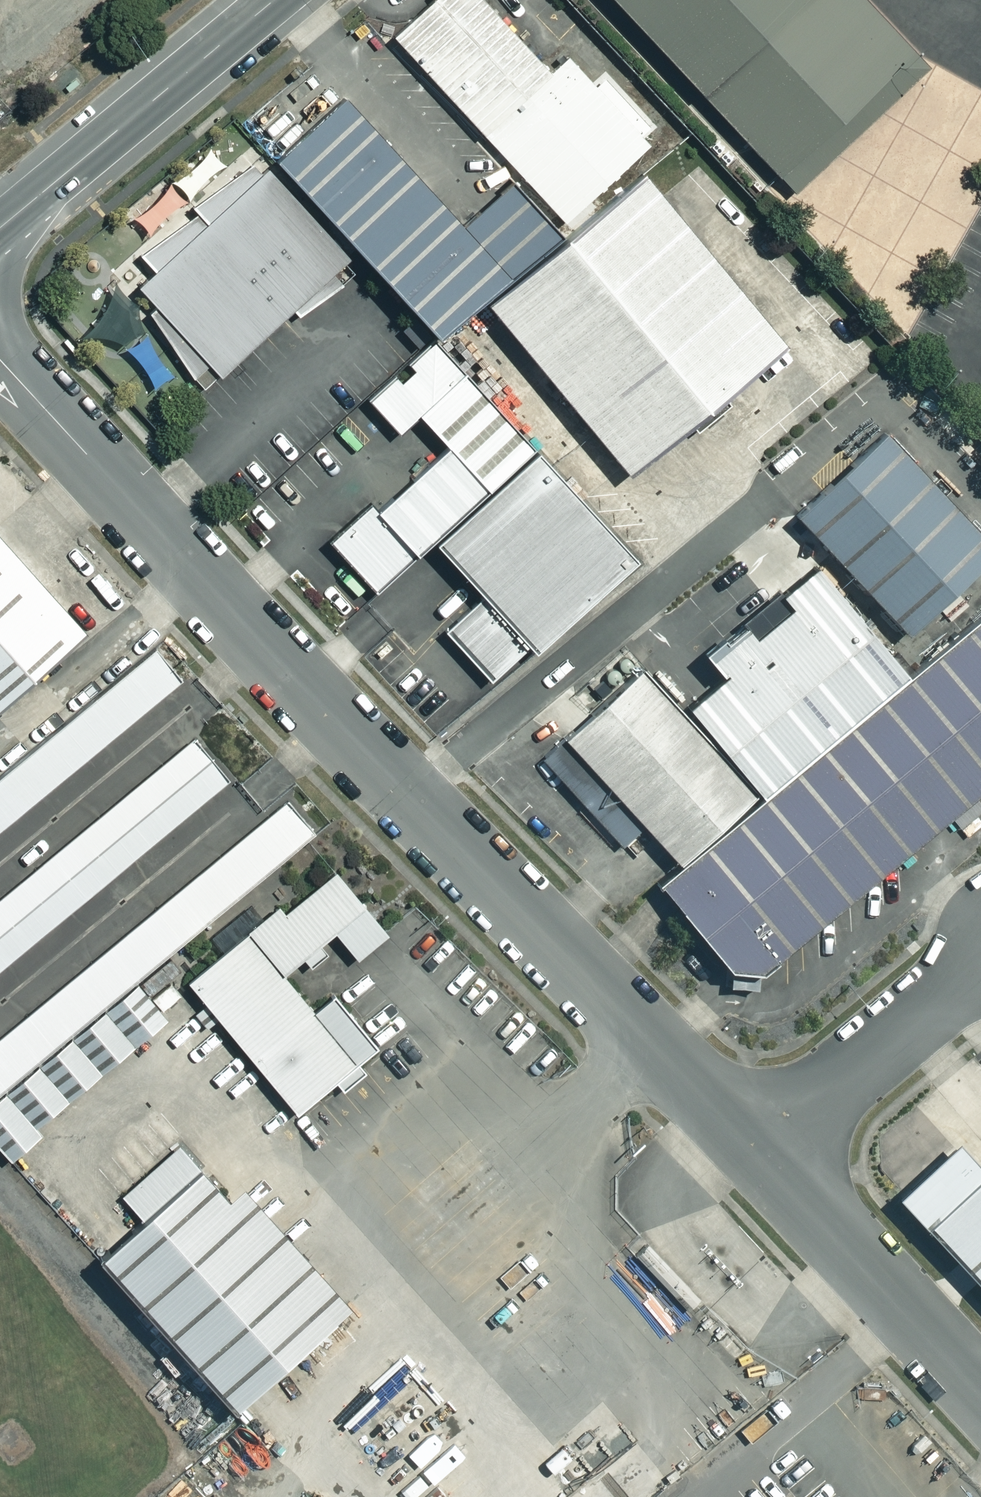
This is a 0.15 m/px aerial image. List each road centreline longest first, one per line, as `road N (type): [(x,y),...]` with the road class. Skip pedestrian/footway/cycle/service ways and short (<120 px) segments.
road 1 (unclassified): [(0,360),(407,799),(761,1155)]
road 2 (tertiary): [(0,228),(274,0)]
road 3 (unclassified): [(761,1155),(980,1392)]
road 4 (unclassified): [(980,963),(761,1155)]

